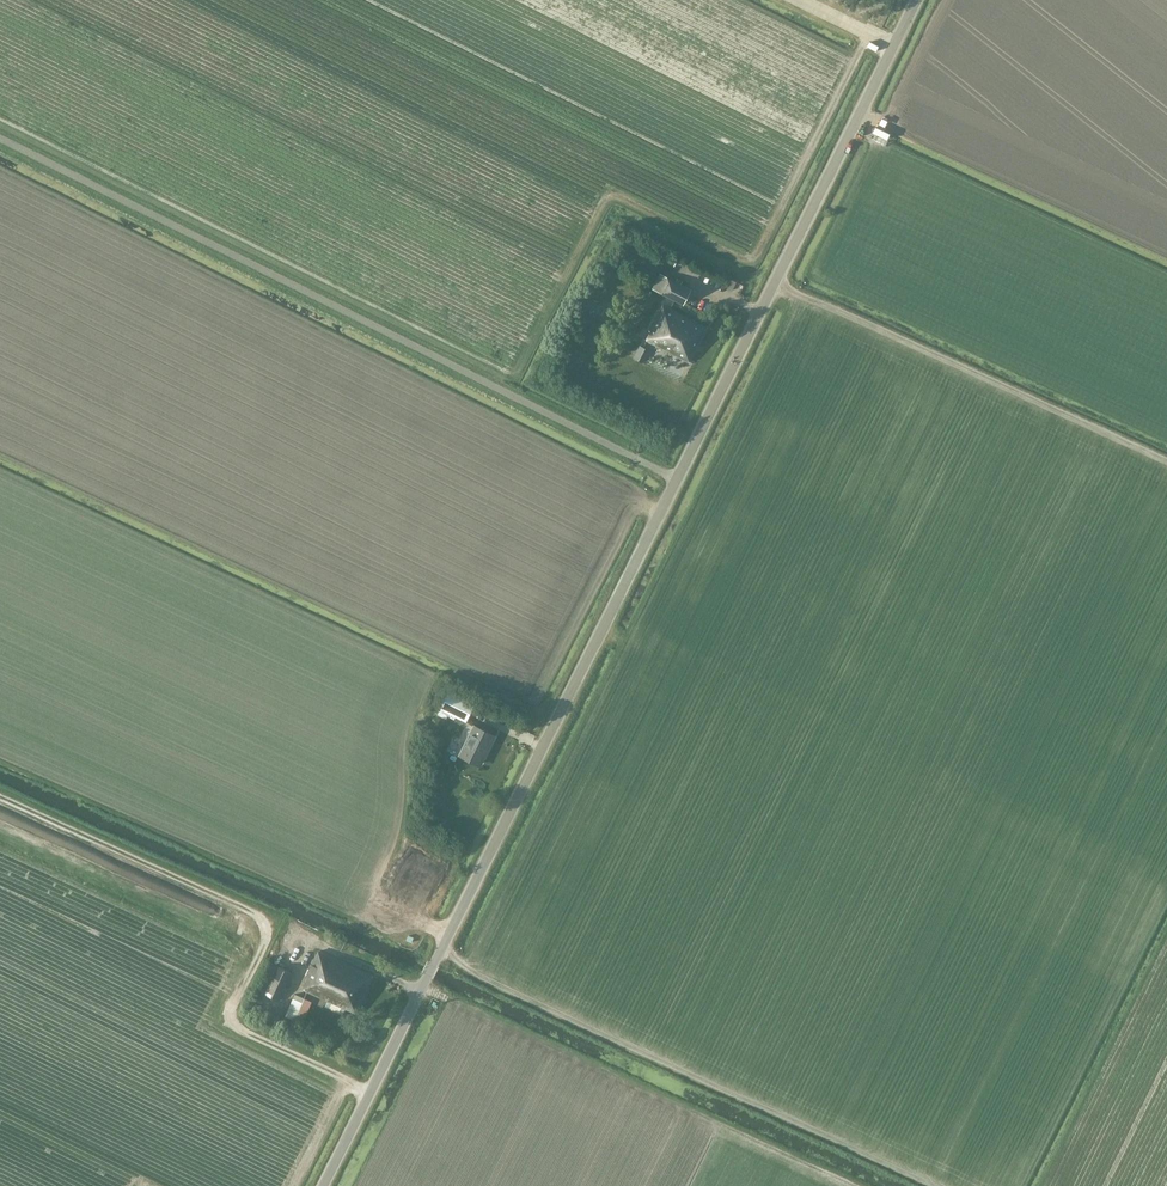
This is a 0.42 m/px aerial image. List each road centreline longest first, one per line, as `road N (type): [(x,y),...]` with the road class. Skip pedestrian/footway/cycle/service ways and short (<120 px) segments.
road 1 (unclassified): [(322,1185),(916,0)]
road 2 (track): [(0,795),(256,912),(266,938),(225,1020),(369,1093)]
road 3 (track): [(441,950),(627,1046),(935,1185)]
road 4 (track): [(849,1185),(422,987)]
road 5 (track): [(1166,465),(771,285)]

